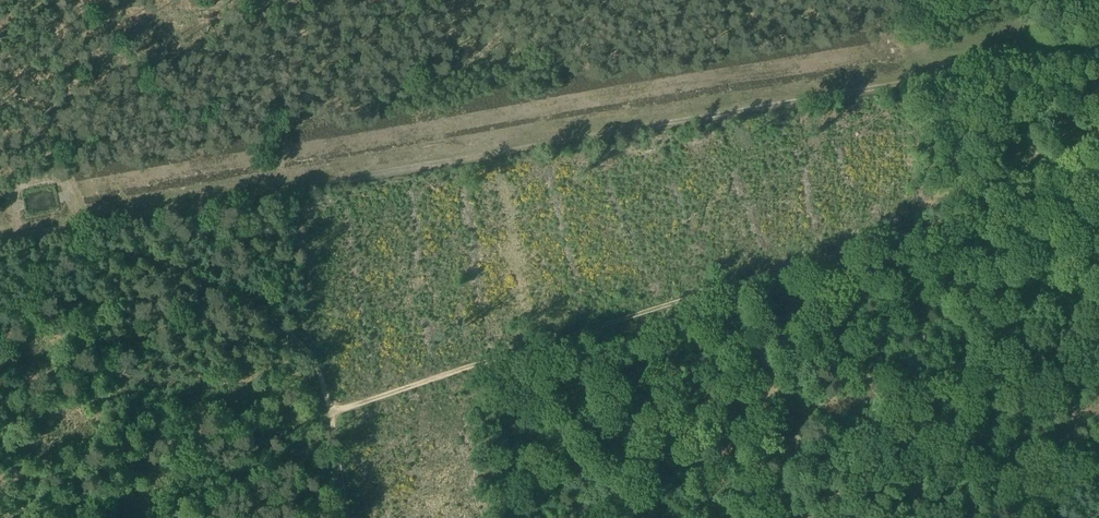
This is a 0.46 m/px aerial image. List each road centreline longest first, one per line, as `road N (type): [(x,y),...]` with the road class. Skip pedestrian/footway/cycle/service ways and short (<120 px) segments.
road 1 (track): [(0,243),(1098,52)]
road 2 (track): [(330,414),(1098,175)]
road 3 (track): [(0,257),(97,250),(161,261),(269,316),(319,371),(346,517)]
road 4 (track): [(942,220),(1031,517)]
road 5 (track): [(330,414),(132,456)]

